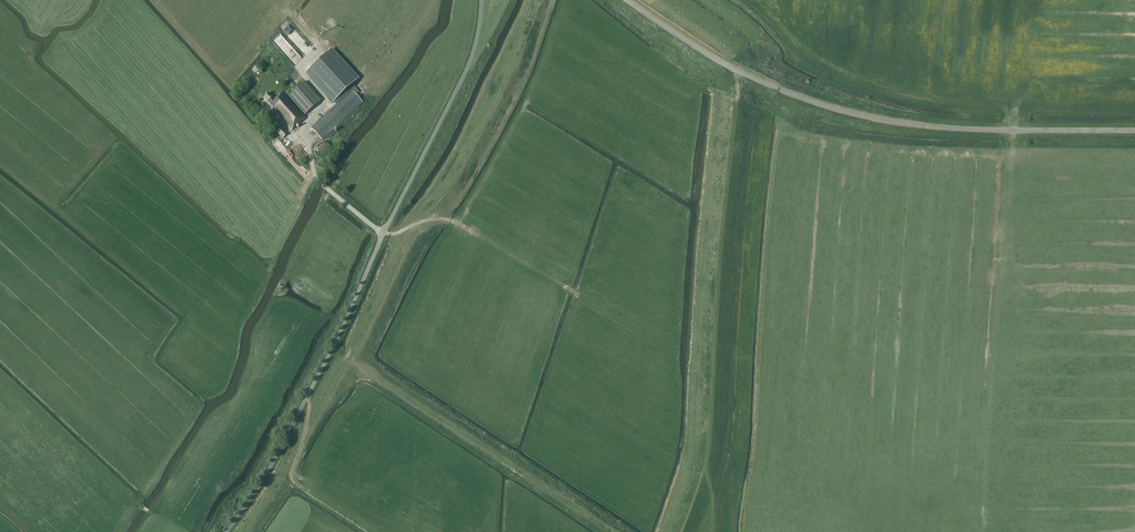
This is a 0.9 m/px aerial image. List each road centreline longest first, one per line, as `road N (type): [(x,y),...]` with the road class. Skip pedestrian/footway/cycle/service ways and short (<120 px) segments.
road 1 (unclassified): [(226,531),(333,348),(466,73),(482,0)]
road 2 (unclassified): [(1134,131),(967,129),(845,110),(732,67),(628,0)]

